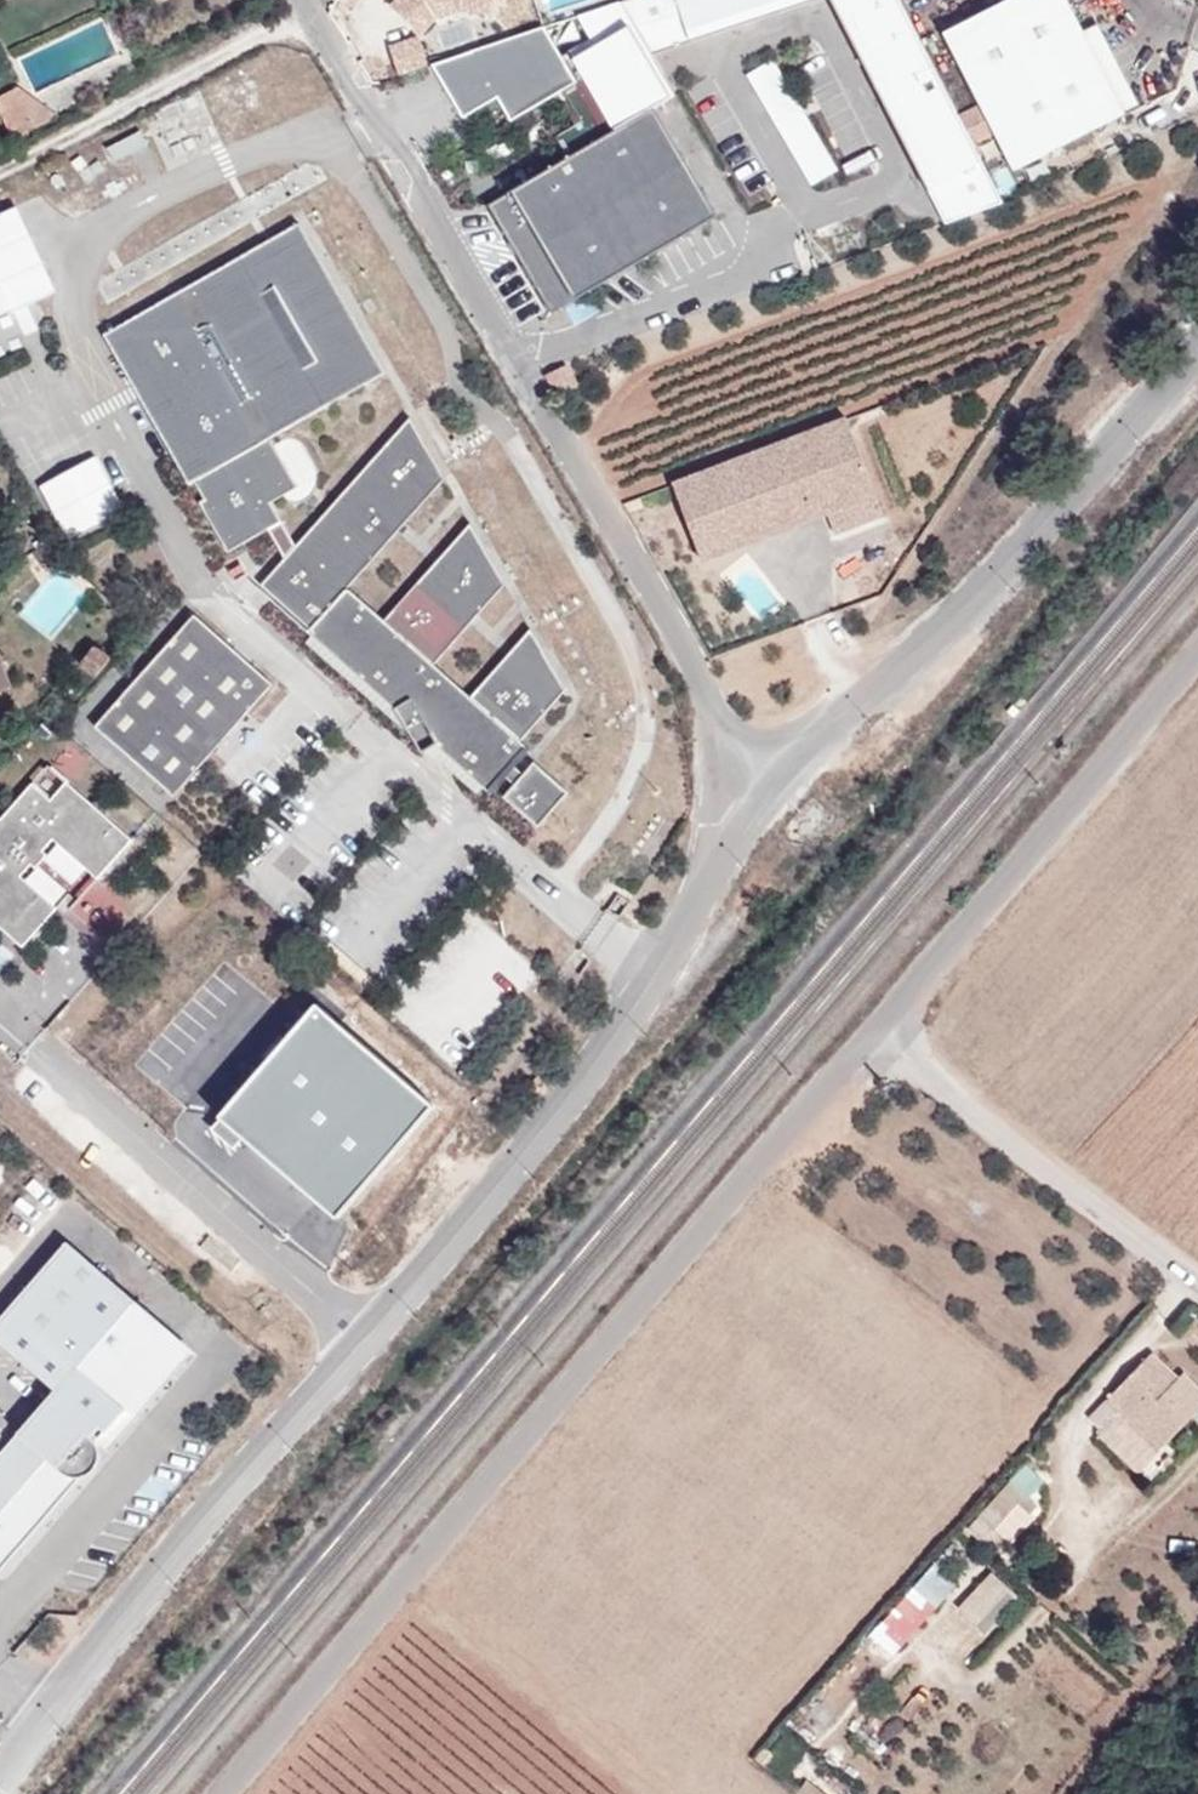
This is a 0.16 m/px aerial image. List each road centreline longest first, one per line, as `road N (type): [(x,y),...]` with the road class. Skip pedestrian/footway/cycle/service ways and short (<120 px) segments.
road 1 (unclassified): [(883,1035),(592,1344),(222,1793)]
road 2 (residential): [(742,830),(717,712),(308,0)]
road 3 (residential): [(742,830),(991,601),(1197,355)]
road 4 (residential): [(366,1342),(619,1048),(700,921),(742,830)]
road 5 (residential): [(0,1788),(51,1708),(366,1342)]
road 6 (unclassified): [(1197,638),(1003,850),(883,1035)]
road 7 (residential): [(31,1044),(366,1342)]
road 8 (unclassified): [(883,1035),(1197,1286)]

